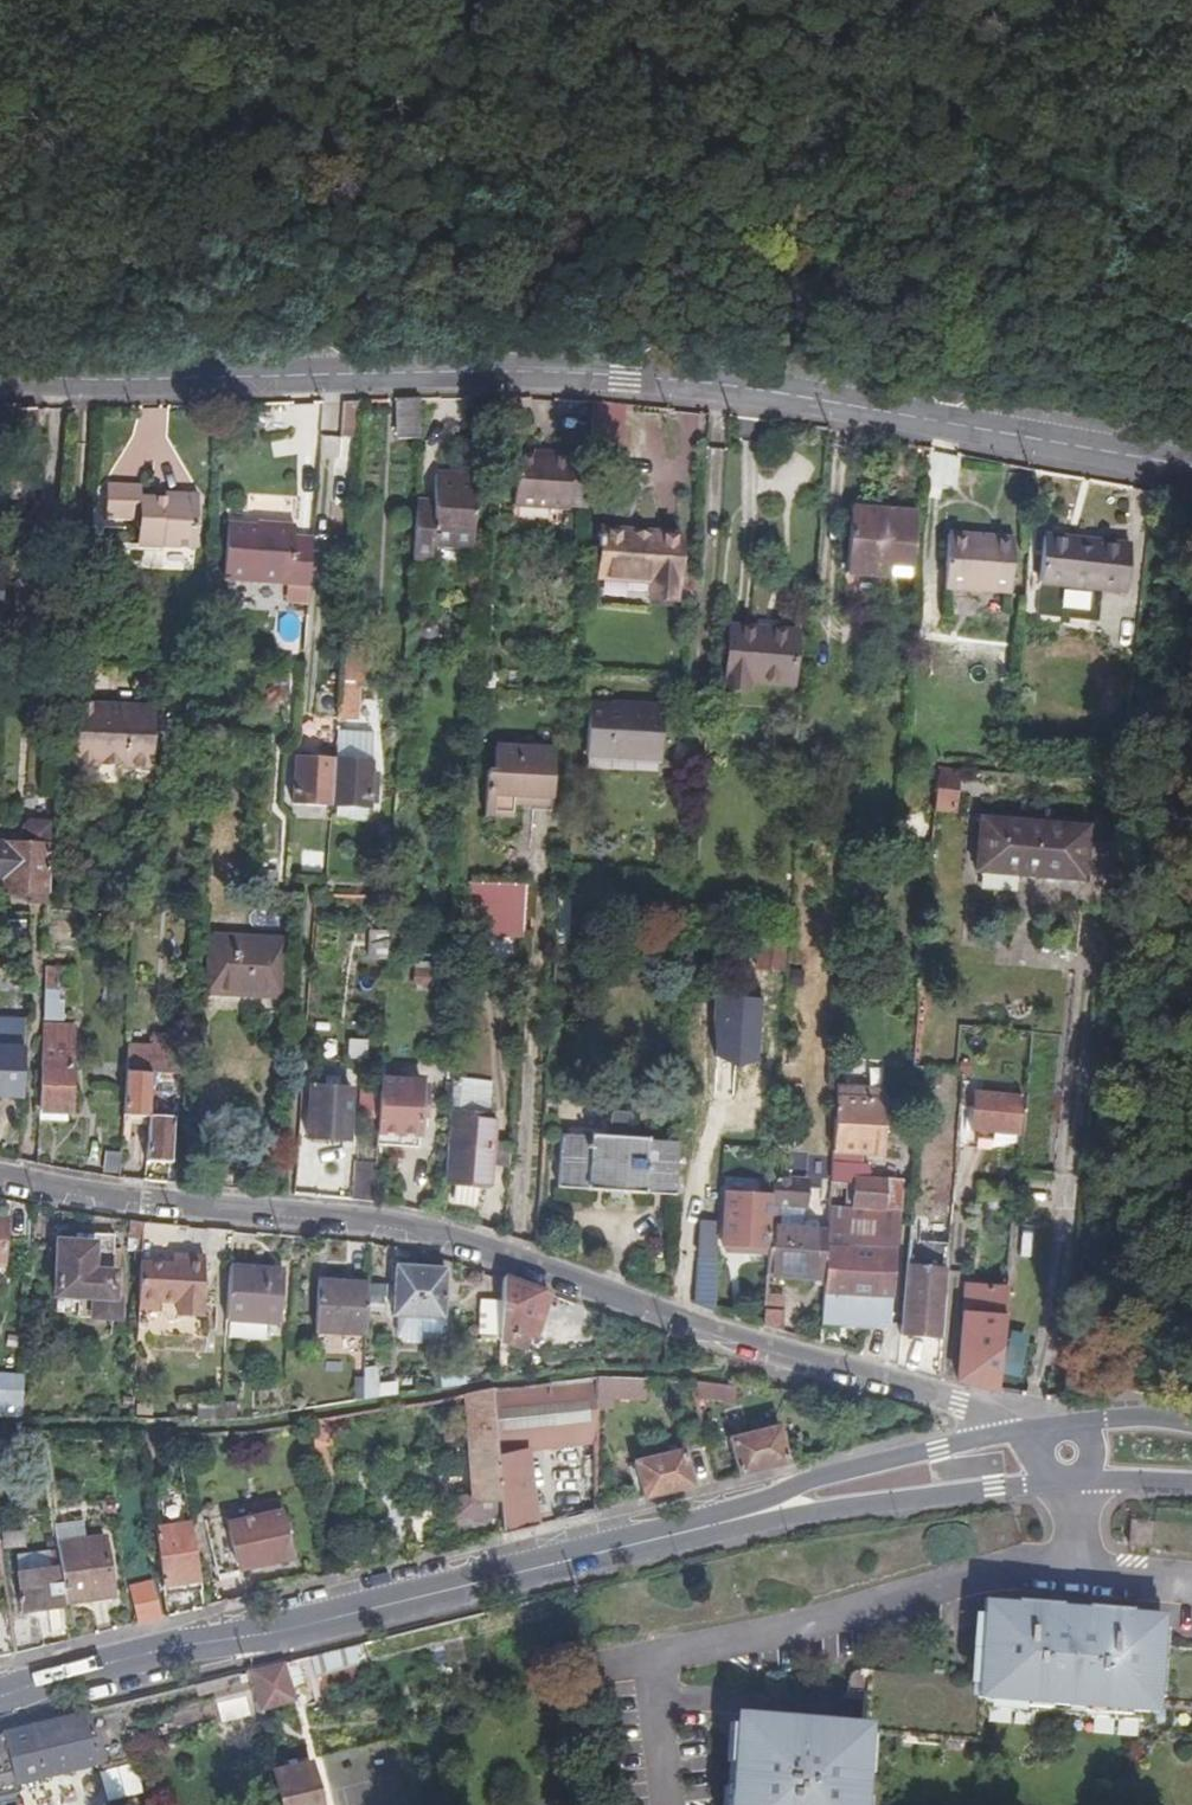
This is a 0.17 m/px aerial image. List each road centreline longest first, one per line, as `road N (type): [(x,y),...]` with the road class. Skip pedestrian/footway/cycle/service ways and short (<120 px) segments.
road 1 (tertiary): [(0,373),(55,379),(475,371),(695,381),(1191,466)]
road 2 (residential): [(0,1182),(396,1231),(1025,1430)]
road 3 (tertiary): [(611,1554),(283,1632),(176,1647),(0,1695)]
road 4 (residential): [(1076,1572),(654,1661),(670,1804)]
road 5 (tertiary): [(1025,1430),(933,1449),(611,1554)]
road 6 (tertiary): [(611,1554),(1037,1488)]

